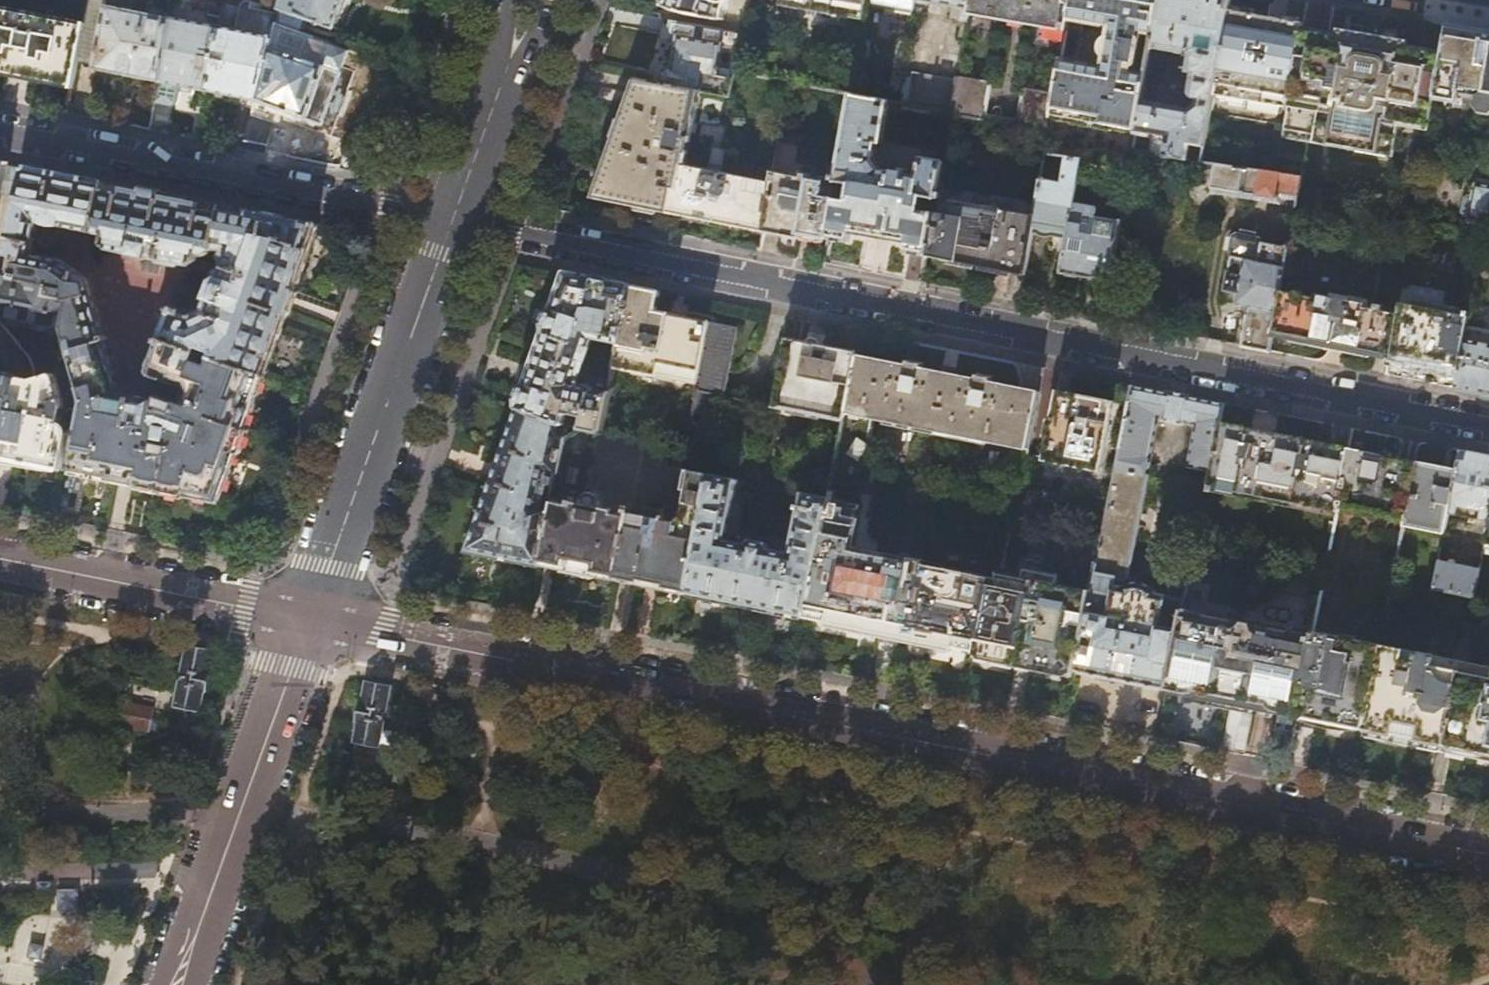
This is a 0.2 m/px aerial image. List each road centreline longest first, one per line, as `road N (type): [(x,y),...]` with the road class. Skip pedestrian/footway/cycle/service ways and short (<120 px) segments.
road 1 (secondary): [(1488,854),(311,620)]
road 2 (residential): [(1488,424),(453,218)]
road 3 (residential): [(453,218),(0,129)]
road 4 (residential): [(453,218),(311,620)]
road 5 (tertiary): [(184,967),(311,620)]
road 6 (secondary): [(311,620),(0,561)]
road 7 (residential): [(531,0),(453,218)]

